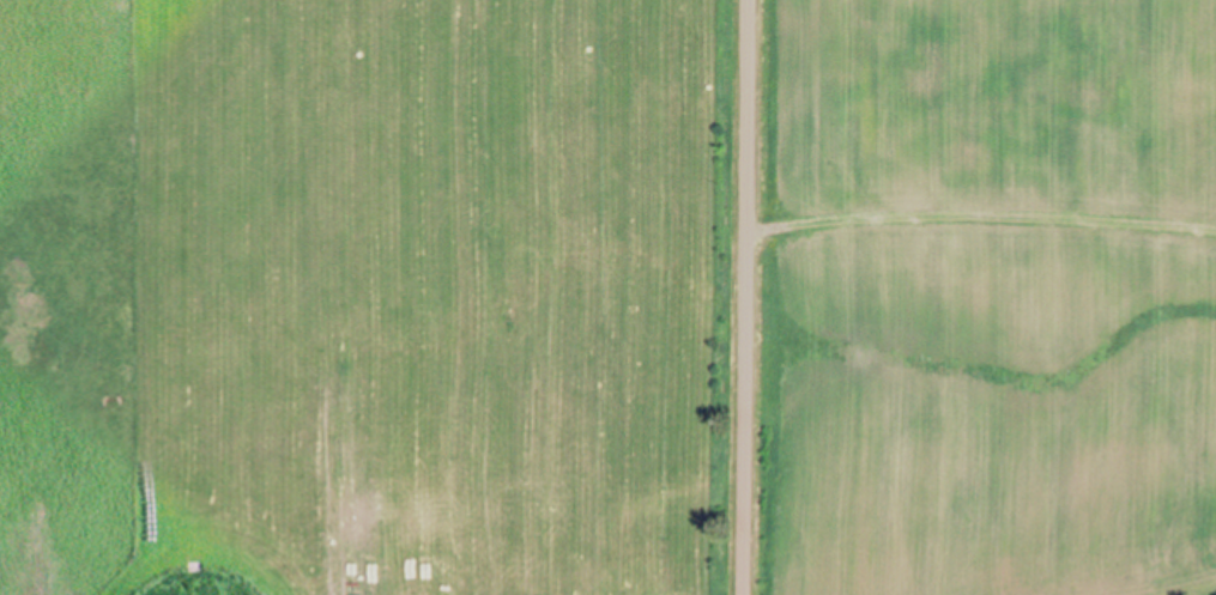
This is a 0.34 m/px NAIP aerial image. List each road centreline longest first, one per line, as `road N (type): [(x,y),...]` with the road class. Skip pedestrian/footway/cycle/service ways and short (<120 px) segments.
road 1 (residential): [(743,594),(746,0)]

